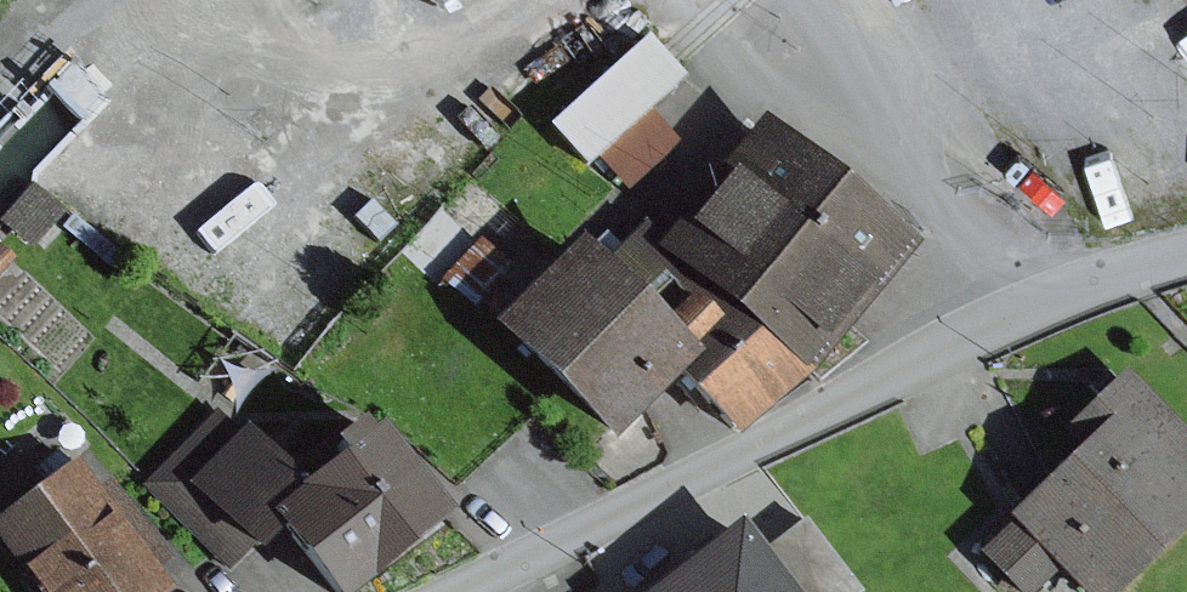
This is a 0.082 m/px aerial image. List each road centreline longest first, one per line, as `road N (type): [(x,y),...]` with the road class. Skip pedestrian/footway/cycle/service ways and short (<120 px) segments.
road 1 (residential): [(1186,248),(1026,303),(454,591)]

